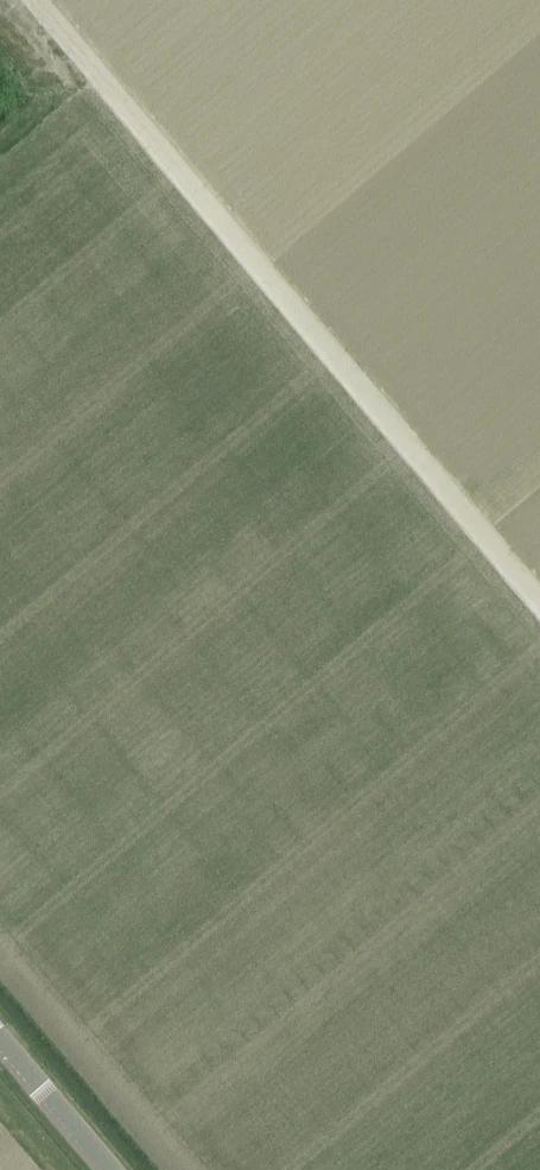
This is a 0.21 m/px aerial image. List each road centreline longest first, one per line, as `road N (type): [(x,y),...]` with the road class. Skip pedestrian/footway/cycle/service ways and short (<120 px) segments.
road 1 (track): [(32,0),(539,606)]
road 2 (residential): [(110,1169),(0,1039)]

